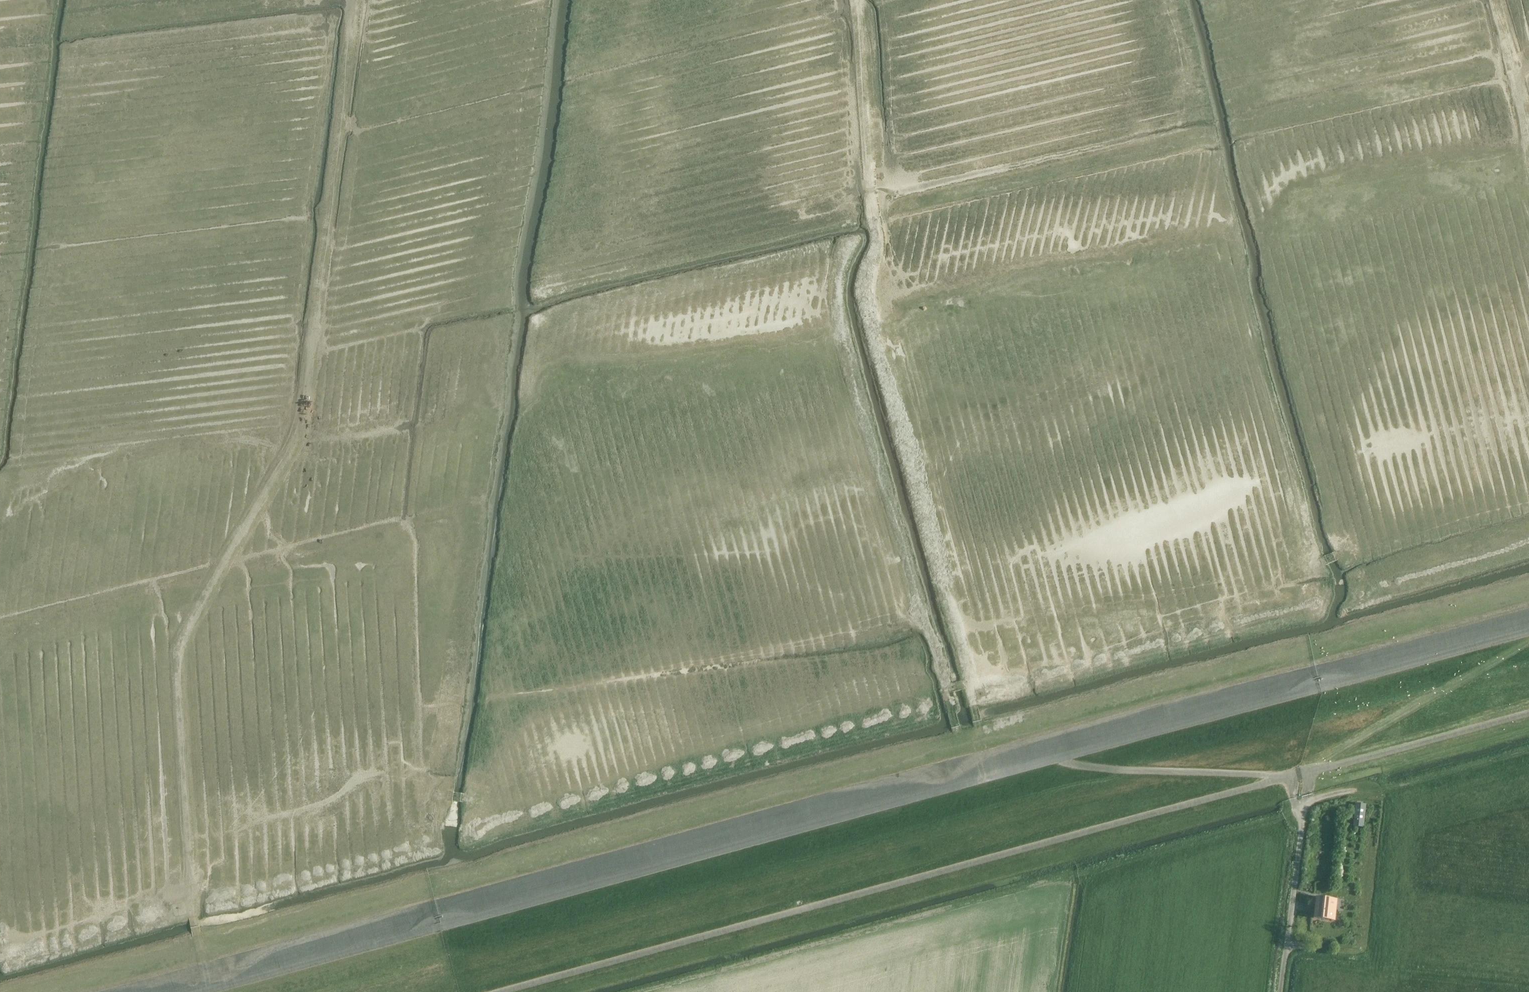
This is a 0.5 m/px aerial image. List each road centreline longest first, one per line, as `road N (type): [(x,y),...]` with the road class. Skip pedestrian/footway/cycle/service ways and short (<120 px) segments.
road 1 (track): [(201,991),(1528,632)]
road 2 (track): [(1313,770),(1528,637)]
road 3 (track): [(1282,777),(1055,760)]

